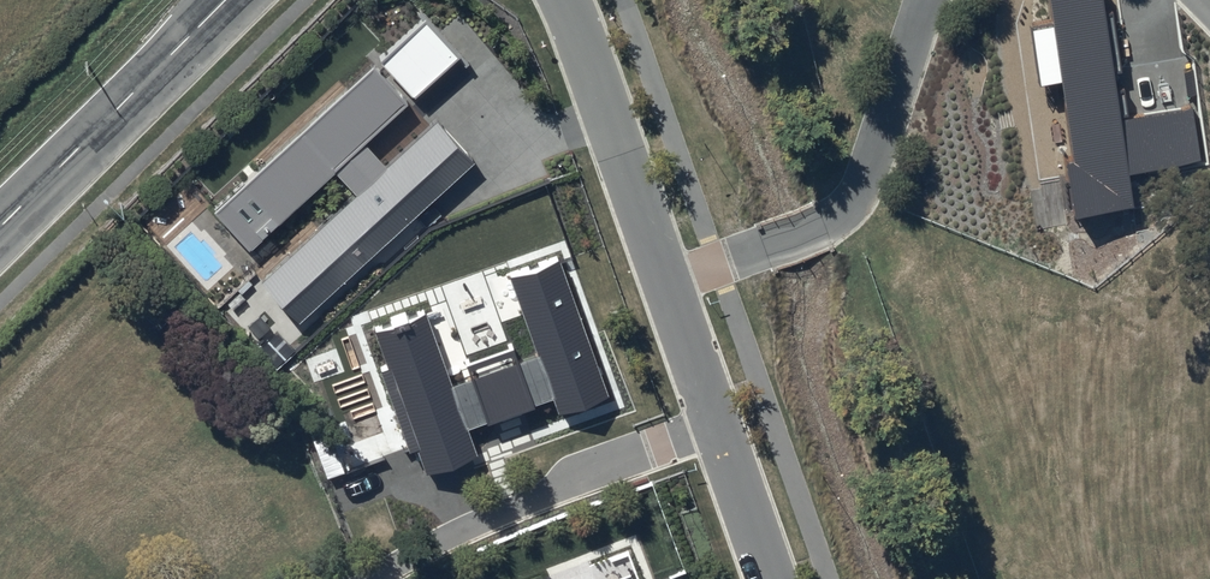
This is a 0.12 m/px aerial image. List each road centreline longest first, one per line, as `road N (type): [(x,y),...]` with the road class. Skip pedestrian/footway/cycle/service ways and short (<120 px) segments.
road 1 (residential): [(928,0),(857,199),(816,227),(670,285)]
road 2 (residential): [(717,424),(372,578)]
road 3 (tertiary): [(0,218),(225,0)]
road 4 (residential): [(564,0),(670,285)]
road 5 (residential): [(717,424),(771,578)]
road 6 (residential): [(670,285),(717,424)]

